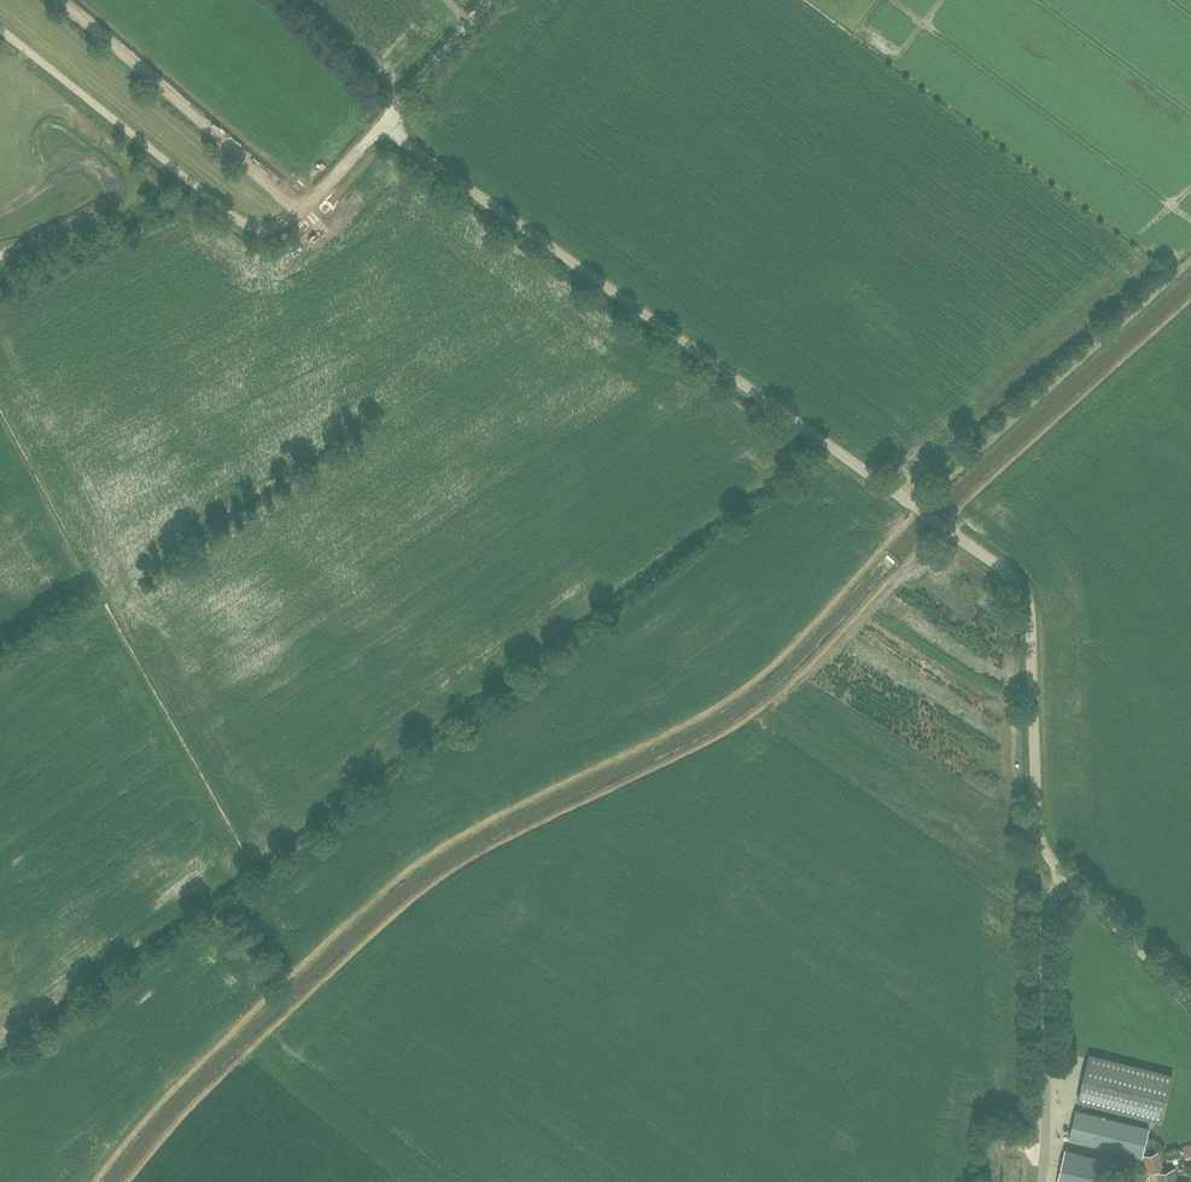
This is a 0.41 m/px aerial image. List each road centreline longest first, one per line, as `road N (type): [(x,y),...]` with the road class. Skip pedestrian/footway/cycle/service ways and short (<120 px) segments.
road 1 (unclassified): [(1069,879),(1044,853),(1038,829),(1032,618),(1018,581),(383,126),(491,0)]
road 2 (track): [(93,1181),(153,1110),(366,907),(443,847),(737,695),(785,657),(918,509)]
road 3 (track): [(0,28),(236,220),(259,229),(292,220),(383,126)]
road 4 (track): [(1190,261),(915,507)]
road 5 (track): [(302,211),(59,0)]
road 6 (unclassified): [(1043,1181),(1044,929),(1069,879)]
road 7 (unclassified): [(1190,1000),(1069,879)]
road 8 (track): [(395,113),(284,0)]

